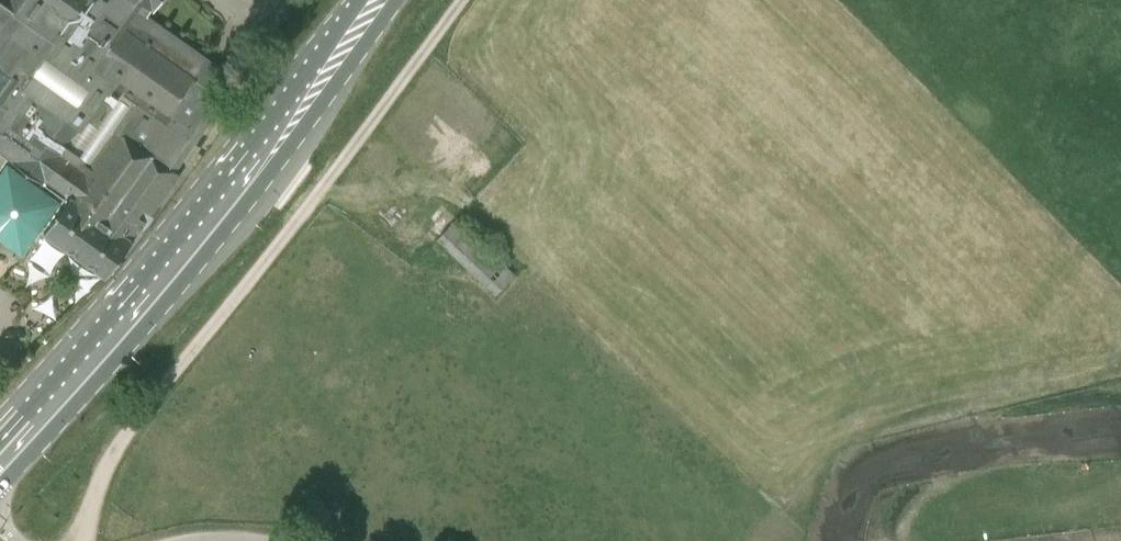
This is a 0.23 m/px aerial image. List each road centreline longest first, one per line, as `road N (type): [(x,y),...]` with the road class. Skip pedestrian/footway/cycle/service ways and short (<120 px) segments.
road 1 (track): [(92,540),(107,467),(133,421),(458,0)]
road 2 (primary): [(0,463),(150,295),(377,0)]

